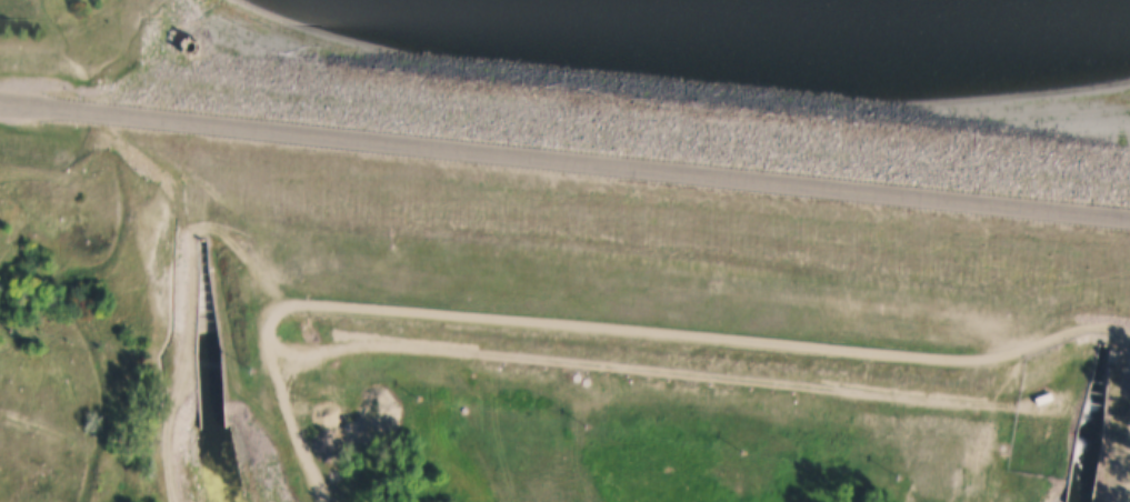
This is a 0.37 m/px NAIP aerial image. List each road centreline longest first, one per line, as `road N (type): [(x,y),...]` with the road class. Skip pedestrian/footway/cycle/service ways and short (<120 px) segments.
road 1 (residential): [(0,99),(1129,214)]
road 2 (track): [(1129,353),(1111,341),(1083,339),(1023,365),(970,373),(297,315),(276,327),(266,350),(312,501)]

